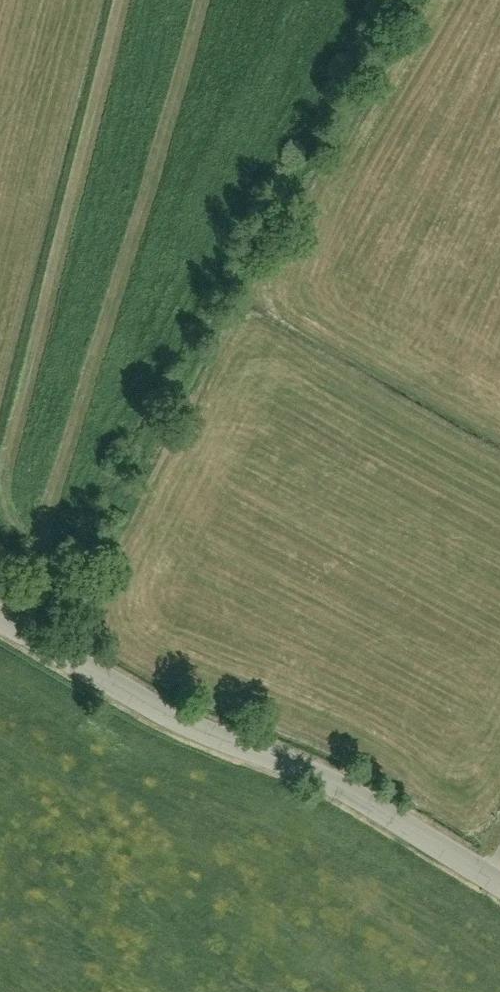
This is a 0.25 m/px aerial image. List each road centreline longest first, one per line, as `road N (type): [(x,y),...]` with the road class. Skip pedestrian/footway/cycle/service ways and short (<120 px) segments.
road 1 (unclassified): [(499,887),(304,768),(182,726),(0,619)]

